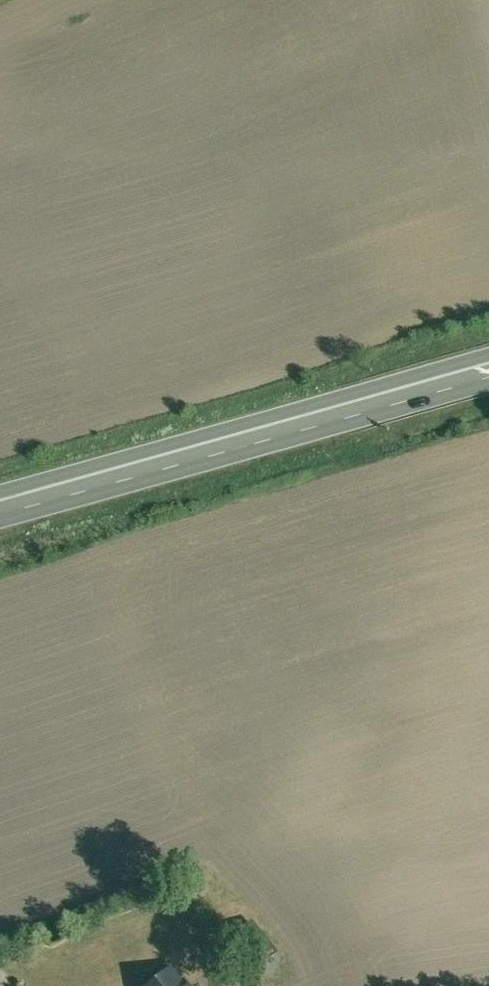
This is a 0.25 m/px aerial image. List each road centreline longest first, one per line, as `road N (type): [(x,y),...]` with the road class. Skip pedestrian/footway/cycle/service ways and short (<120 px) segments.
road 1 (trunk): [(0,495),(488,360)]

